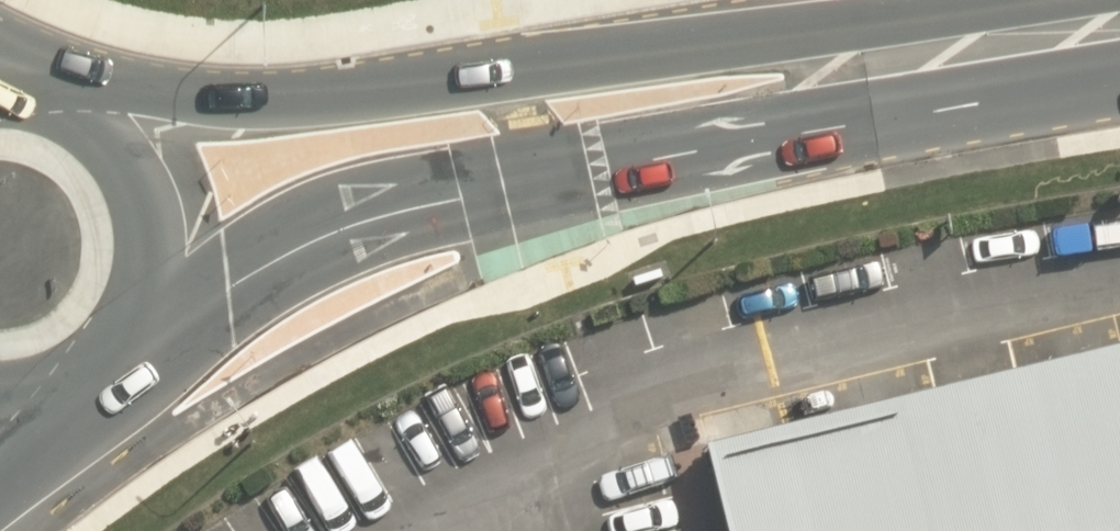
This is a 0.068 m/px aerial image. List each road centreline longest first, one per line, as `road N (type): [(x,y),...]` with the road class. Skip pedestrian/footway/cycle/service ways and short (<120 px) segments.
road 1 (secondary): [(787,83),(679,157),(366,222),(243,277),(126,363)]
road 2 (secondary): [(73,129),(142,107),(391,92),(610,57),(787,83)]
road 3 (secondary): [(787,83),(1119,25)]
road 4 (secondary): [(73,129),(110,153),(139,187),(156,228),(161,275),(151,322),(126,363)]
road 5 (secondary): [(90,394),(0,506)]

